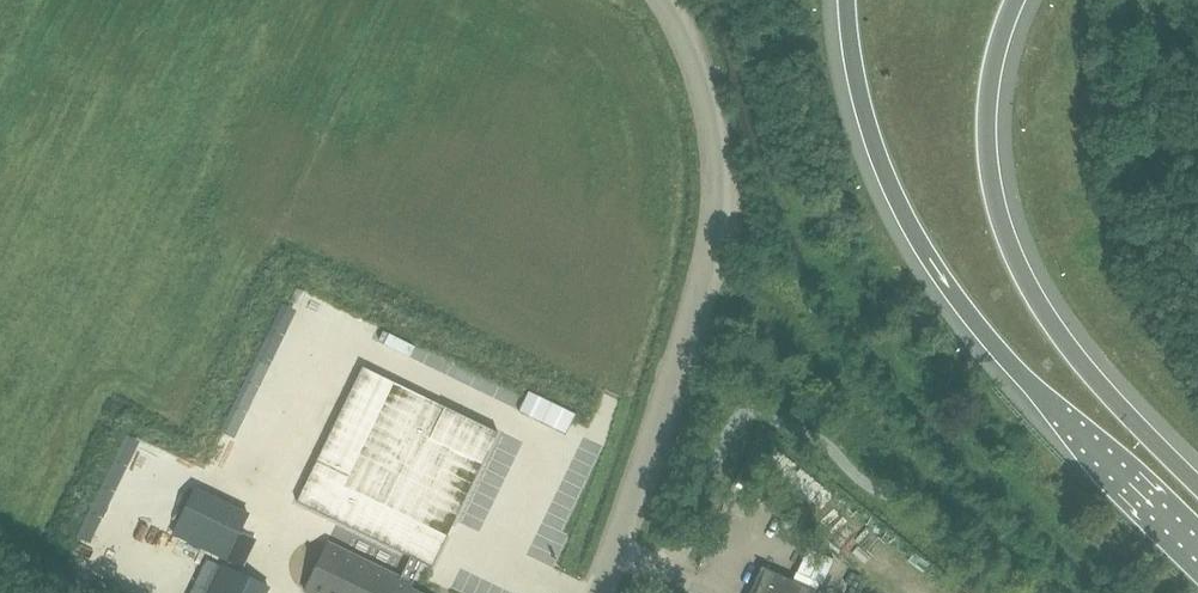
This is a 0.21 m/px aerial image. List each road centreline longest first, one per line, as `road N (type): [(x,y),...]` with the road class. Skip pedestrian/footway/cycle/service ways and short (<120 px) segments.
road 1 (motorway): [(846,0),(868,129),(931,259),(1020,374),(1197,551)]
road 2 (unclassified): [(612,548),(704,296),(722,206),(706,95),(667,0)]
road 3 (motorway): [(1197,485),(1066,345),(1000,219),(987,125),(992,75),(1015,0)]

